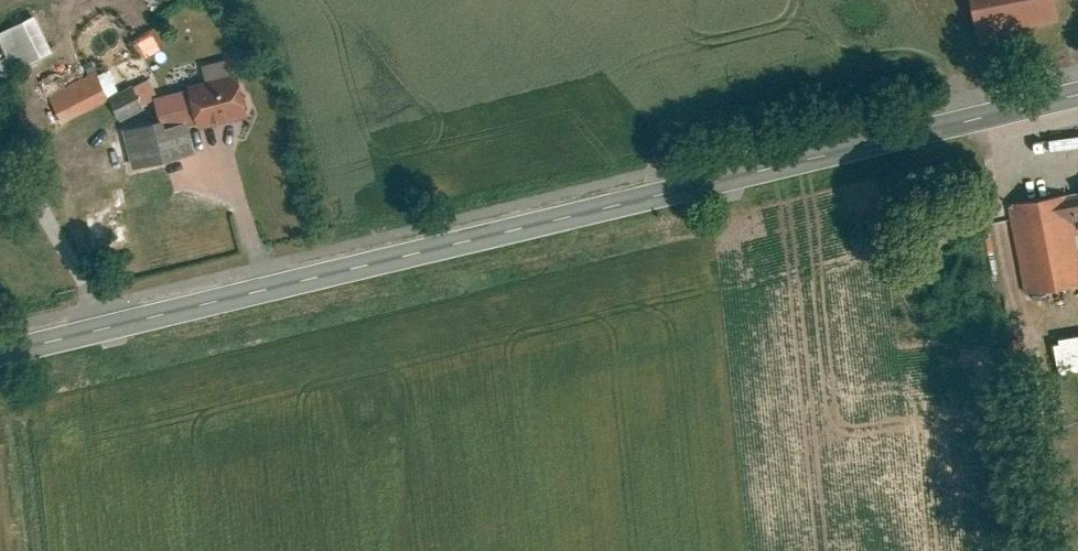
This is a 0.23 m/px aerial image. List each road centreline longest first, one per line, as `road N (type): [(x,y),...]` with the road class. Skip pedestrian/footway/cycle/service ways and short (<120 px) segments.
road 1 (secondary): [(1077,95),(0,355)]

